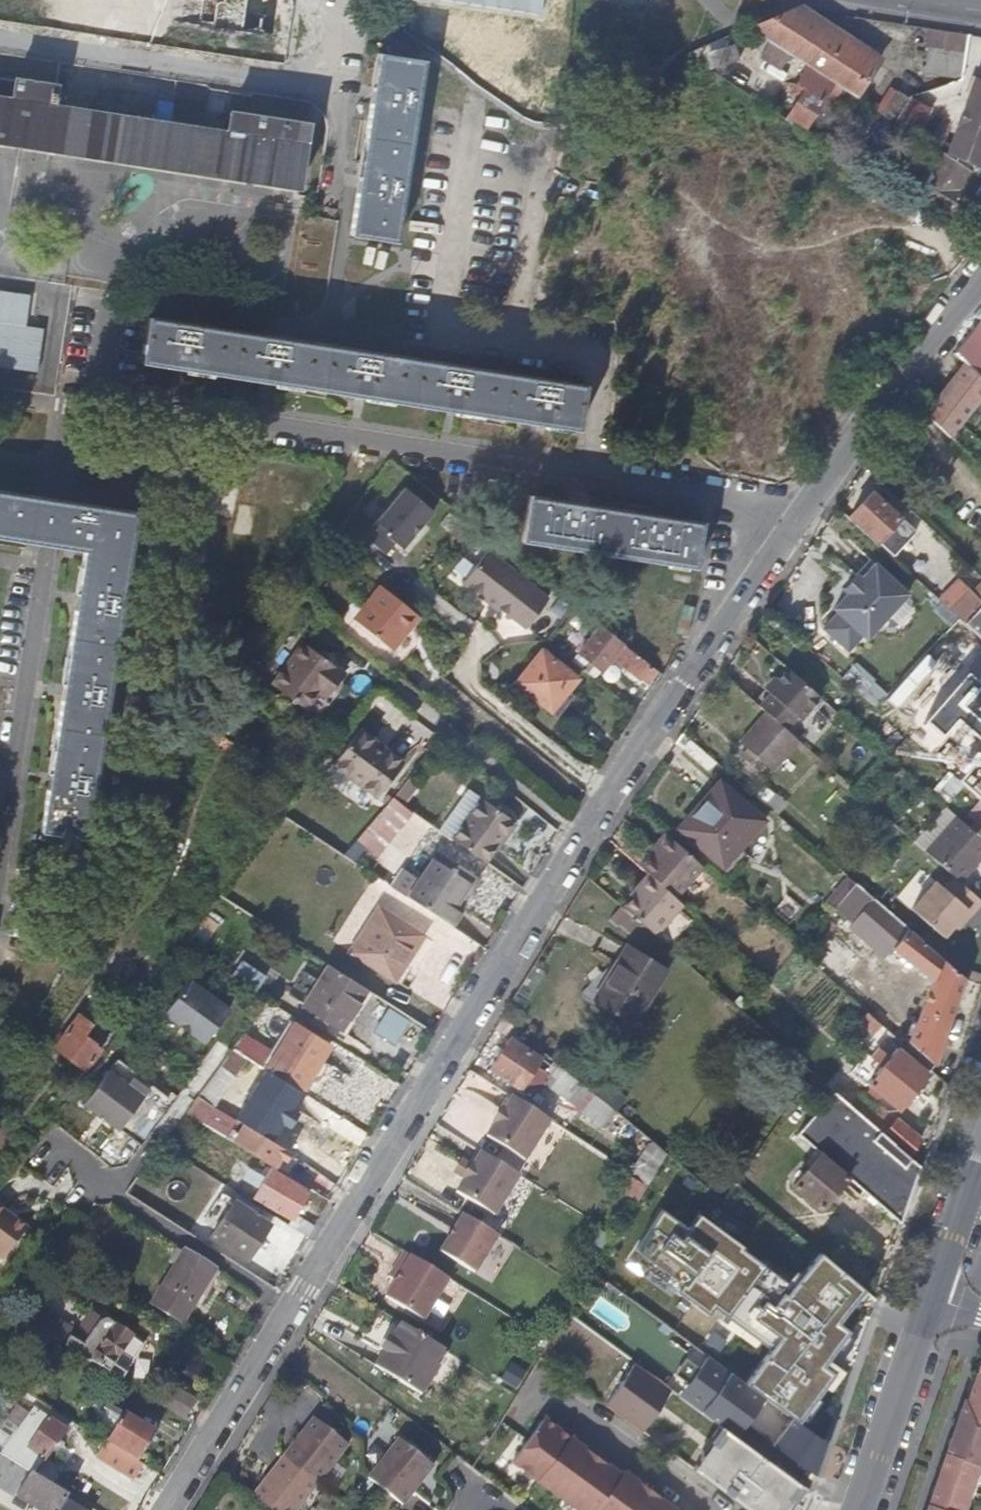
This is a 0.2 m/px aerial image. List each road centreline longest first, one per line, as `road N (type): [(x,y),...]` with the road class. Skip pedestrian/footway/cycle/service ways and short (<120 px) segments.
road 1 (residential): [(286,1307),(665,703),(783,539)]
road 2 (residential): [(106,407),(722,498),(783,539)]
road 3 (residential): [(106,407),(86,407),(69,425),(0,863)]
road 4 (residential): [(0,38),(336,92),(323,194)]
road 5 (residential): [(783,539),(980,281)]
road 6 (unclassified): [(286,1307),(63,1163)]
road 7 (residential): [(160,1509),(286,1307)]
road 8 (secondary): [(938,1301),(866,1509)]
road 9 (secondary): [(980,1179),(938,1301)]
road 10 (primary): [(861,0),(980,19)]

